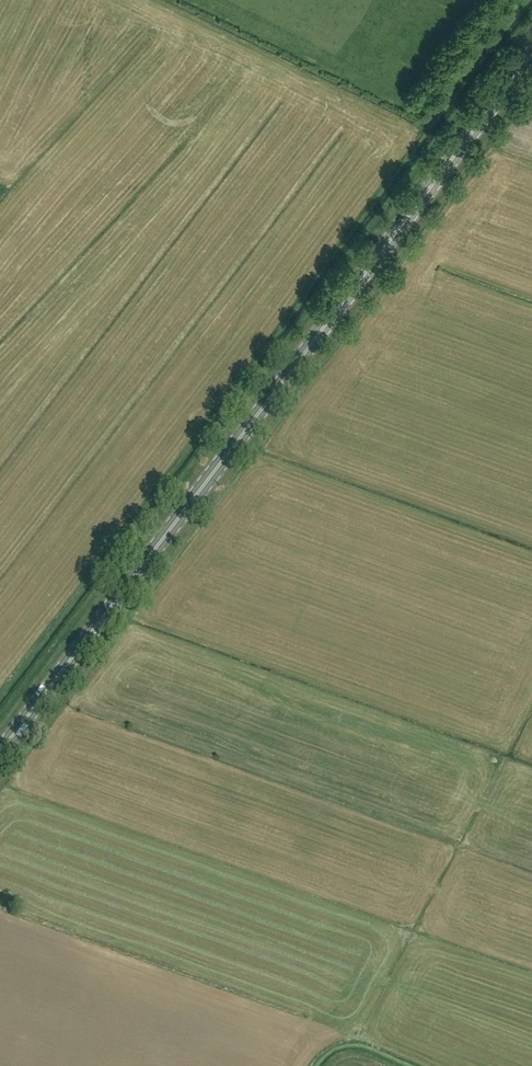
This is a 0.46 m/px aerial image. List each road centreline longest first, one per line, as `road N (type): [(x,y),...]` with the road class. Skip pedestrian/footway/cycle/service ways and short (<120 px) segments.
road 1 (primary): [(0,751),(531,54)]

